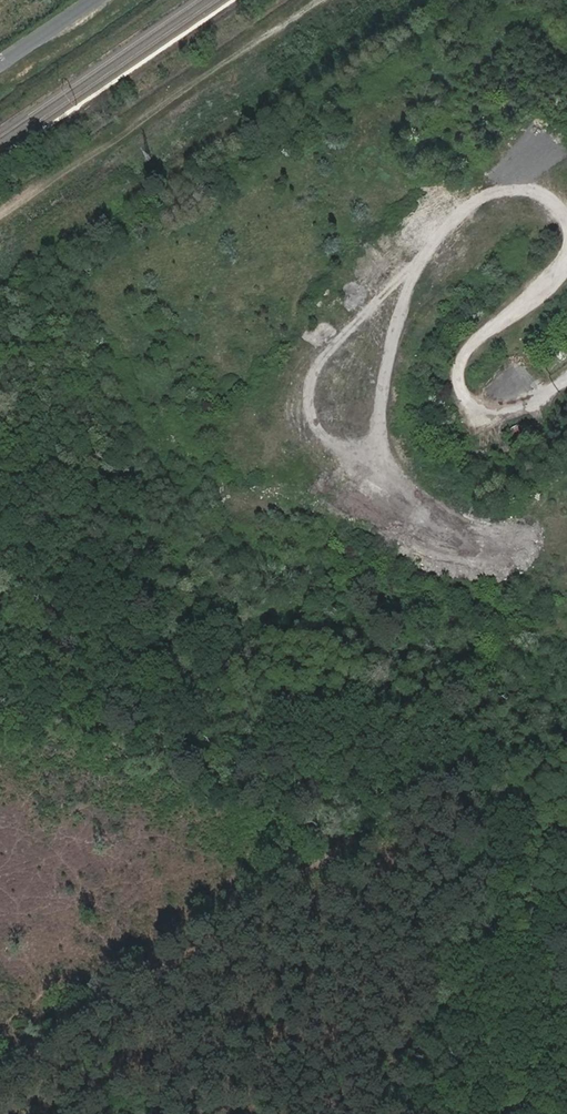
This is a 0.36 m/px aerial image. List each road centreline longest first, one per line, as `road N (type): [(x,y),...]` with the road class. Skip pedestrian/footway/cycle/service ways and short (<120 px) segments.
road 1 (track): [(475,755),(0,1086)]
road 2 (track): [(415,268),(336,343),(311,381),(312,404),(325,429),(347,450),(384,455)]

